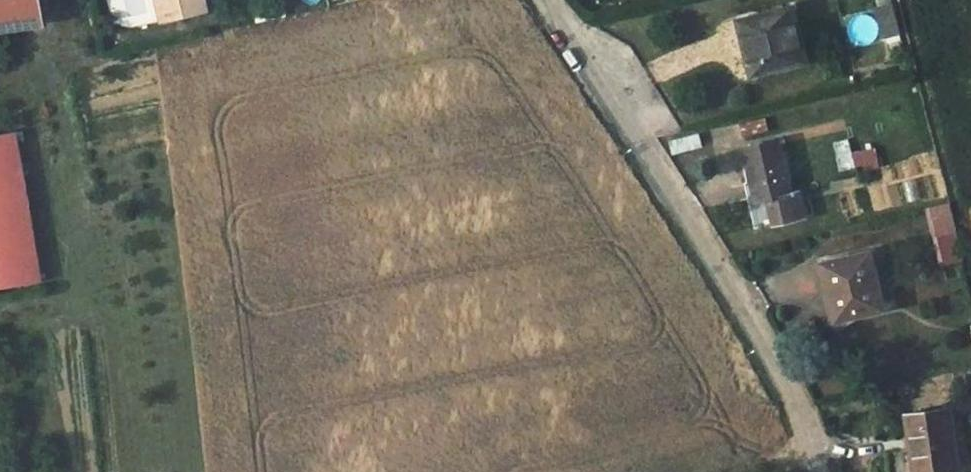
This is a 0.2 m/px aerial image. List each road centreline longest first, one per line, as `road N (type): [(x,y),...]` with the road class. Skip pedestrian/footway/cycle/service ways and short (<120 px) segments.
road 1 (residential): [(812,441),(766,344),(539,0)]

